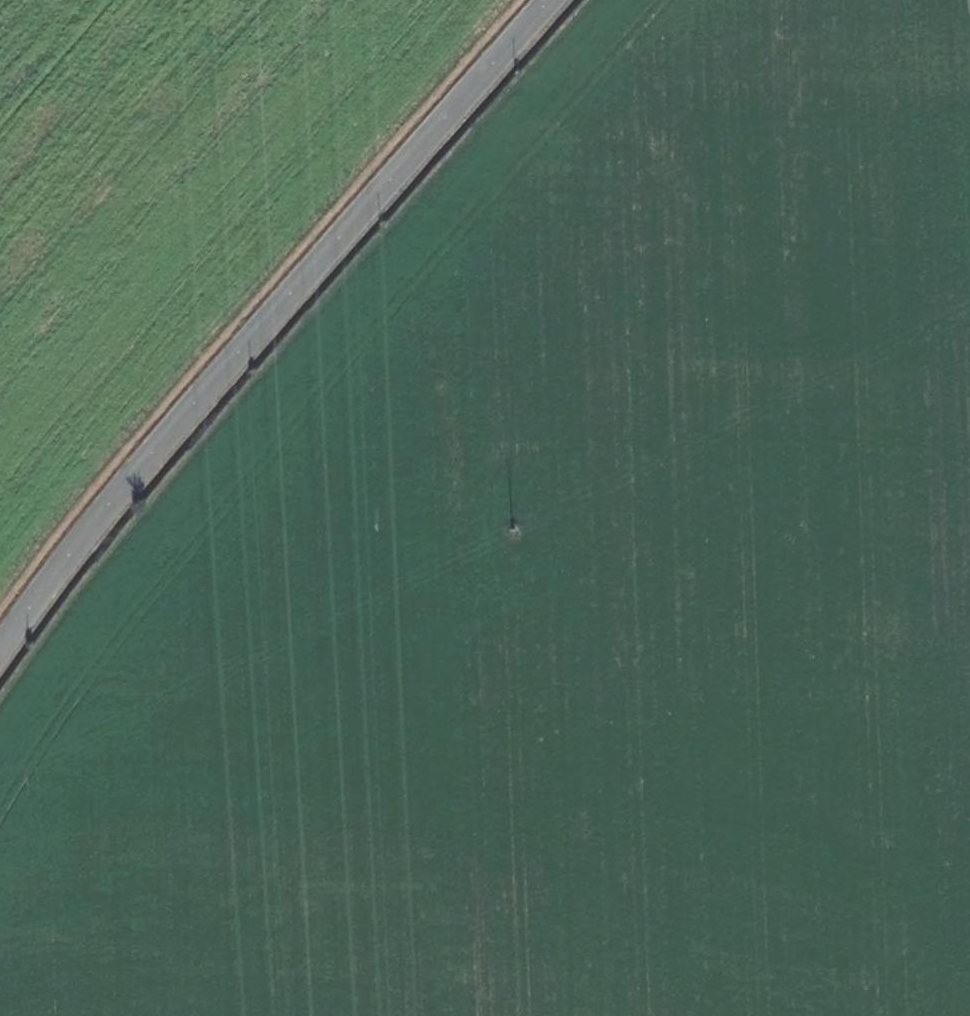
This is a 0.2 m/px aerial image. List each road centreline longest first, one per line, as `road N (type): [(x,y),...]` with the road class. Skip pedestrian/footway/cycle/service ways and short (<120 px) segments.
road 1 (tertiary): [(0,650),(164,440),(550,0)]

